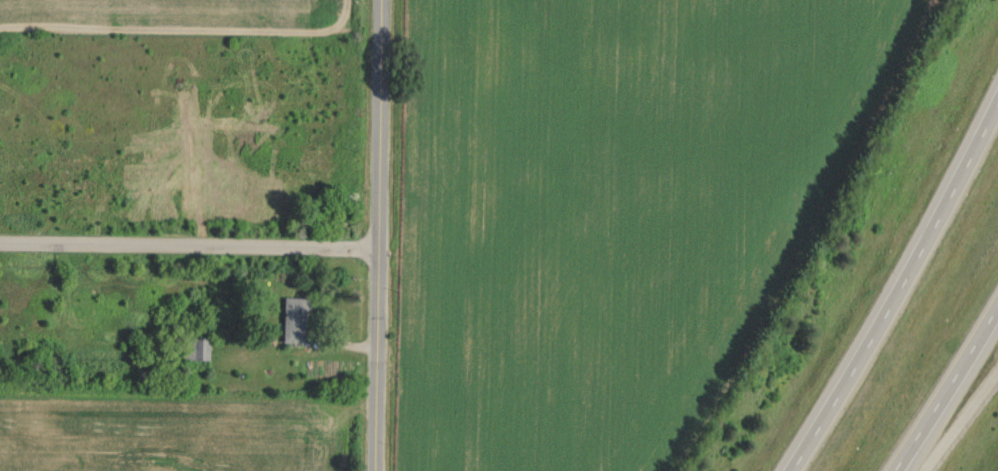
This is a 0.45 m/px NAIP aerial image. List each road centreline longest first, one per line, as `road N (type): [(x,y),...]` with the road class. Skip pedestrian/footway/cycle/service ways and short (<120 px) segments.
road 1 (residential): [(382,0),(375,470)]
road 2 (motorway): [(997,109),(794,470)]
road 3 (residential): [(378,247),(0,242)]
road 4 (motorway): [(896,470),(997,308)]

